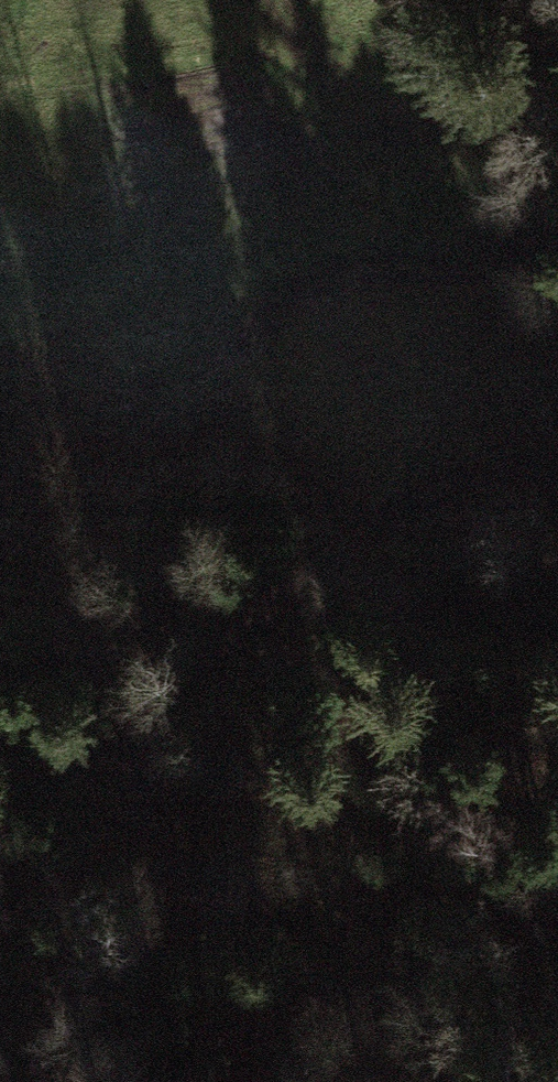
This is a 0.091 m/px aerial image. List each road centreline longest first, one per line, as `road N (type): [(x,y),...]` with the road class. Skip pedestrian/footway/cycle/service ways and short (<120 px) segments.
road 1 (track): [(557,1059),(249,965),(119,825),(129,728)]
road 2 (track): [(129,728),(414,506),(557,476)]
road 3 (track): [(557,131),(456,120),(328,61),(285,0)]
road 4 (track): [(119,825),(0,853)]

